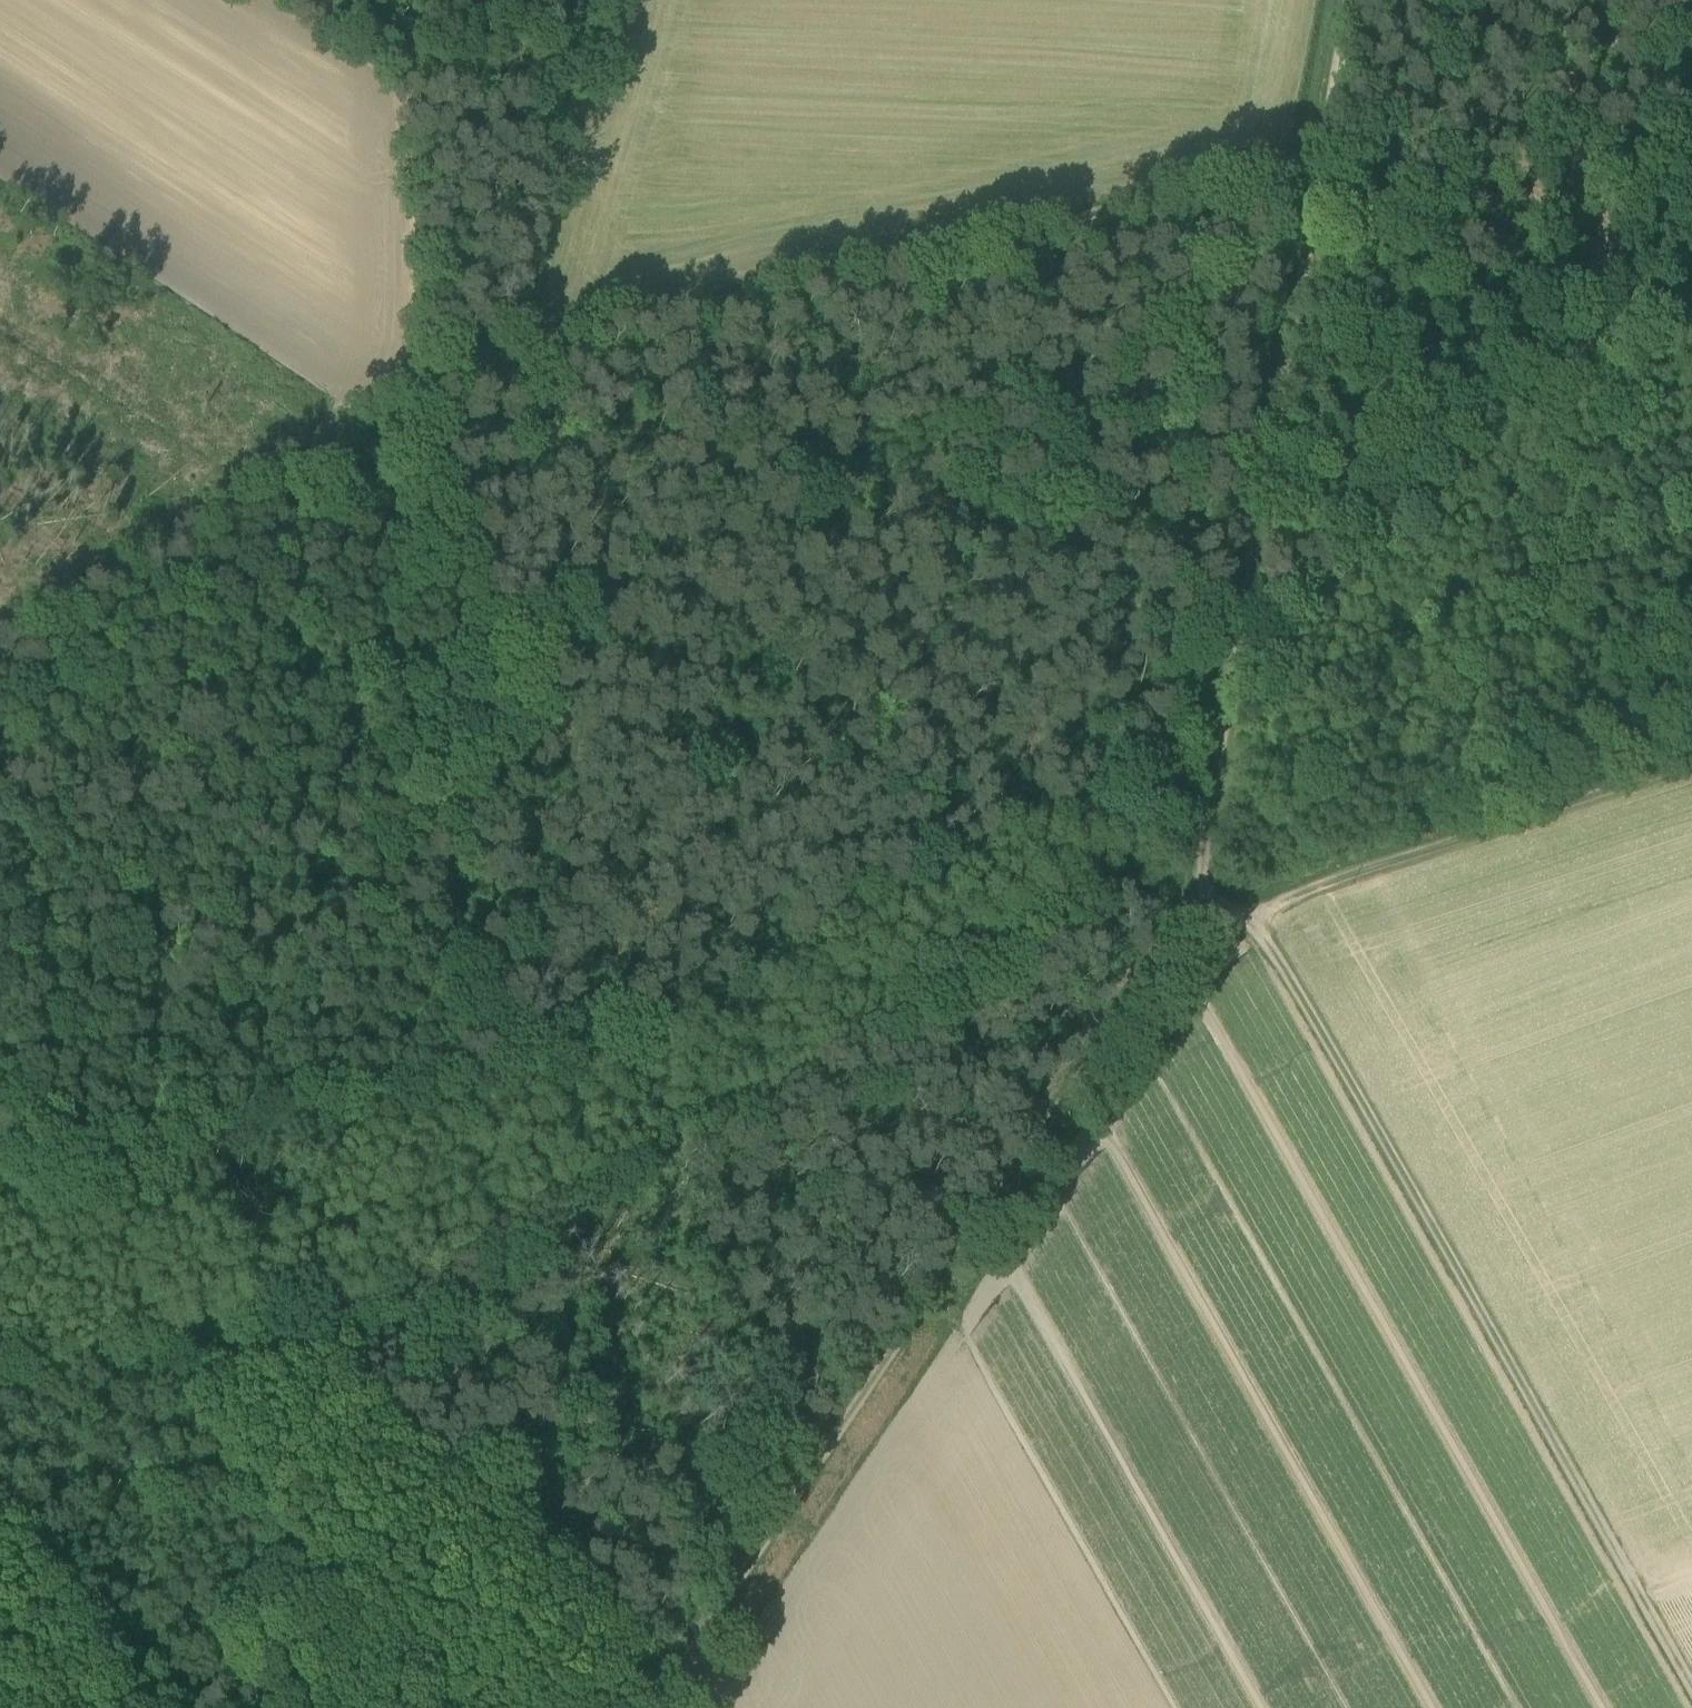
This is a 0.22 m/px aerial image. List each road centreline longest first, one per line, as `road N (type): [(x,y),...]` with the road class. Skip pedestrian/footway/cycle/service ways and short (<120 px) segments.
road 1 (track): [(658,1707),(1197,913)]
road 2 (track): [(1691,1689),(1250,910),(1197,913)]
road 3 (track): [(1197,913),(1355,0)]
road 4 (track): [(1691,765),(1250,910)]

